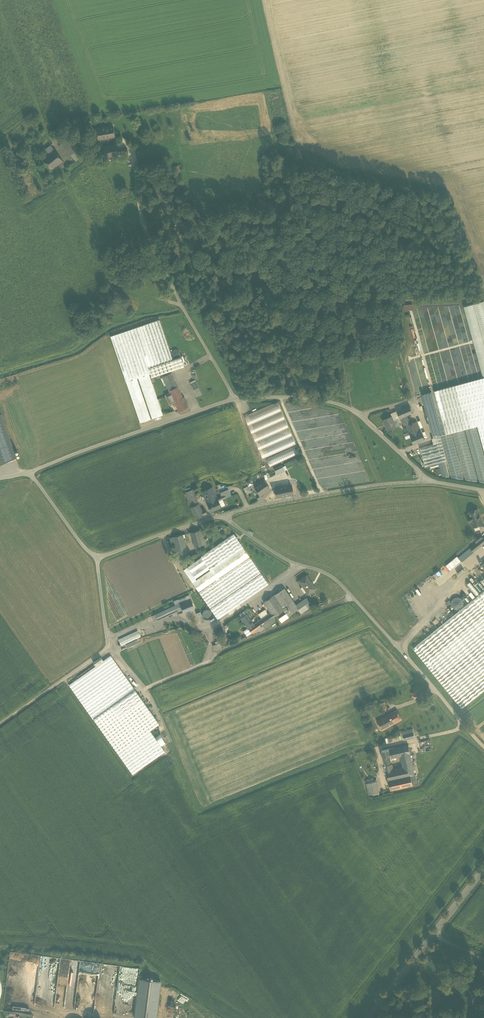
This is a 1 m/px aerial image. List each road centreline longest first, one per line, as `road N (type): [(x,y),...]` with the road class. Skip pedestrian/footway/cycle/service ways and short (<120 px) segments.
road 1 (unclassified): [(30,472),(219,403),(298,398),(353,408),(435,482)]
road 2 (unclassified): [(483,745),(331,576),(281,558),(223,515)]
road 3 (track): [(235,400),(179,302),(127,290),(117,279),(60,172),(67,163)]
road 4 (unclassified): [(30,472),(96,557),(223,515)]
road 5 (track): [(96,557),(109,649),(0,724)]
road 6 (track): [(108,641),(178,616),(212,633),(296,565)]
road 7 (unclassified): [(223,515),(376,484),(435,482)]
road 8 (track): [(179,302),(146,237),(135,156),(121,140)]
road 9 (track): [(52,137),(0,16)]
road 10 (track): [(400,651),(483,558)]

